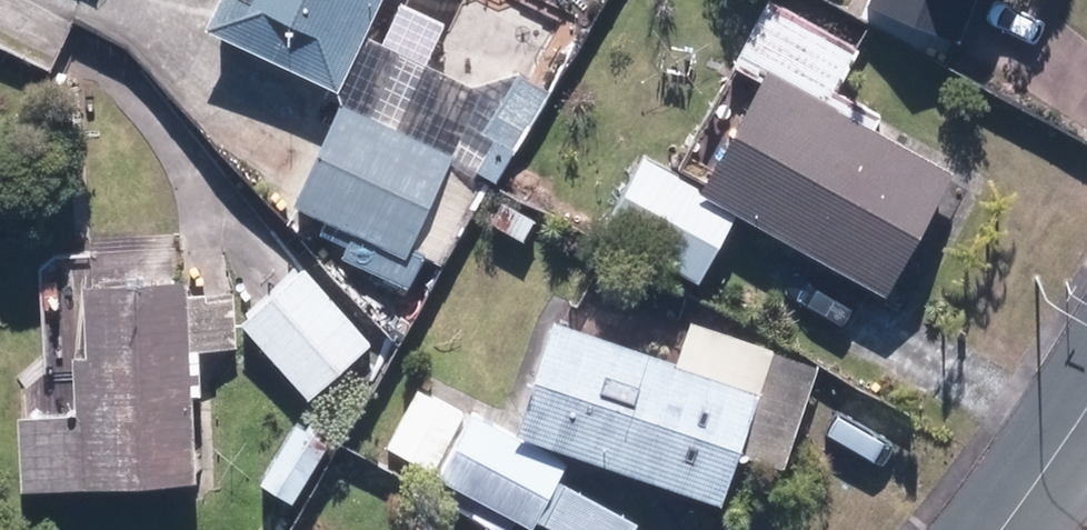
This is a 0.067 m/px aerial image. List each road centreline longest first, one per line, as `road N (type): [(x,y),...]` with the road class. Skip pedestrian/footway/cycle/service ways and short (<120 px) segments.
road 1 (residential): [(1086,419),(1005,529)]

